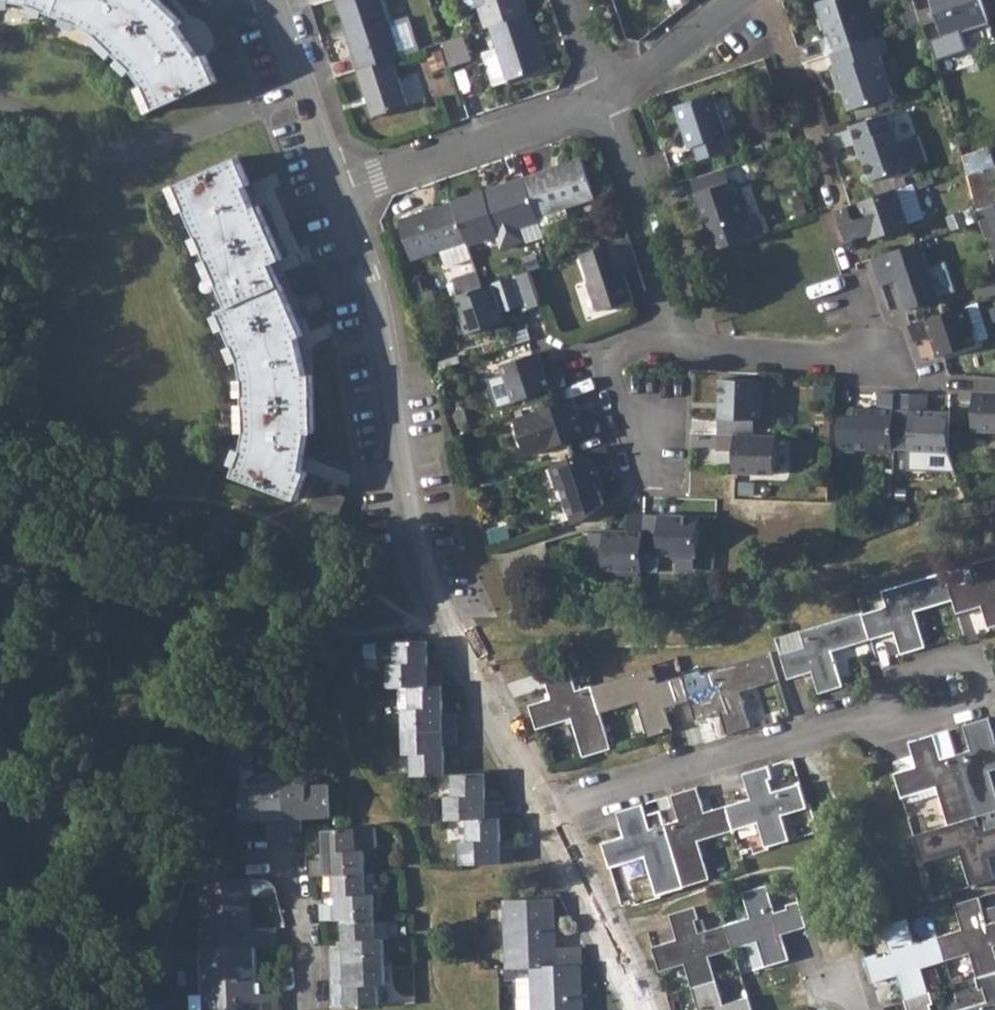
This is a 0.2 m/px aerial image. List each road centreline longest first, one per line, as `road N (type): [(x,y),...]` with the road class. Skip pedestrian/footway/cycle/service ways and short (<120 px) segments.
road 1 (residential): [(339,196),(371,278),(424,557),(544,809)]
road 2 (residential): [(544,809),(871,713)]
road 3 (residential): [(871,713),(907,725),(989,703),(971,651),(893,675),(879,699)]
road 4 (residential): [(606,103),(339,196)]
road 5 (residential): [(677,343),(606,103)]
road 6 (residential): [(544,809),(645,1009)]
road 7 (residential): [(270,0),(339,196)]
road 8 (residential): [(880,352),(677,343)]
road 9 (residential): [(677,343),(615,341),(602,350),(617,406),(651,439)]
road 10 (residential): [(733,0),(606,103)]
road 11 (residential): [(283,859),(309,912),(315,1009)]

